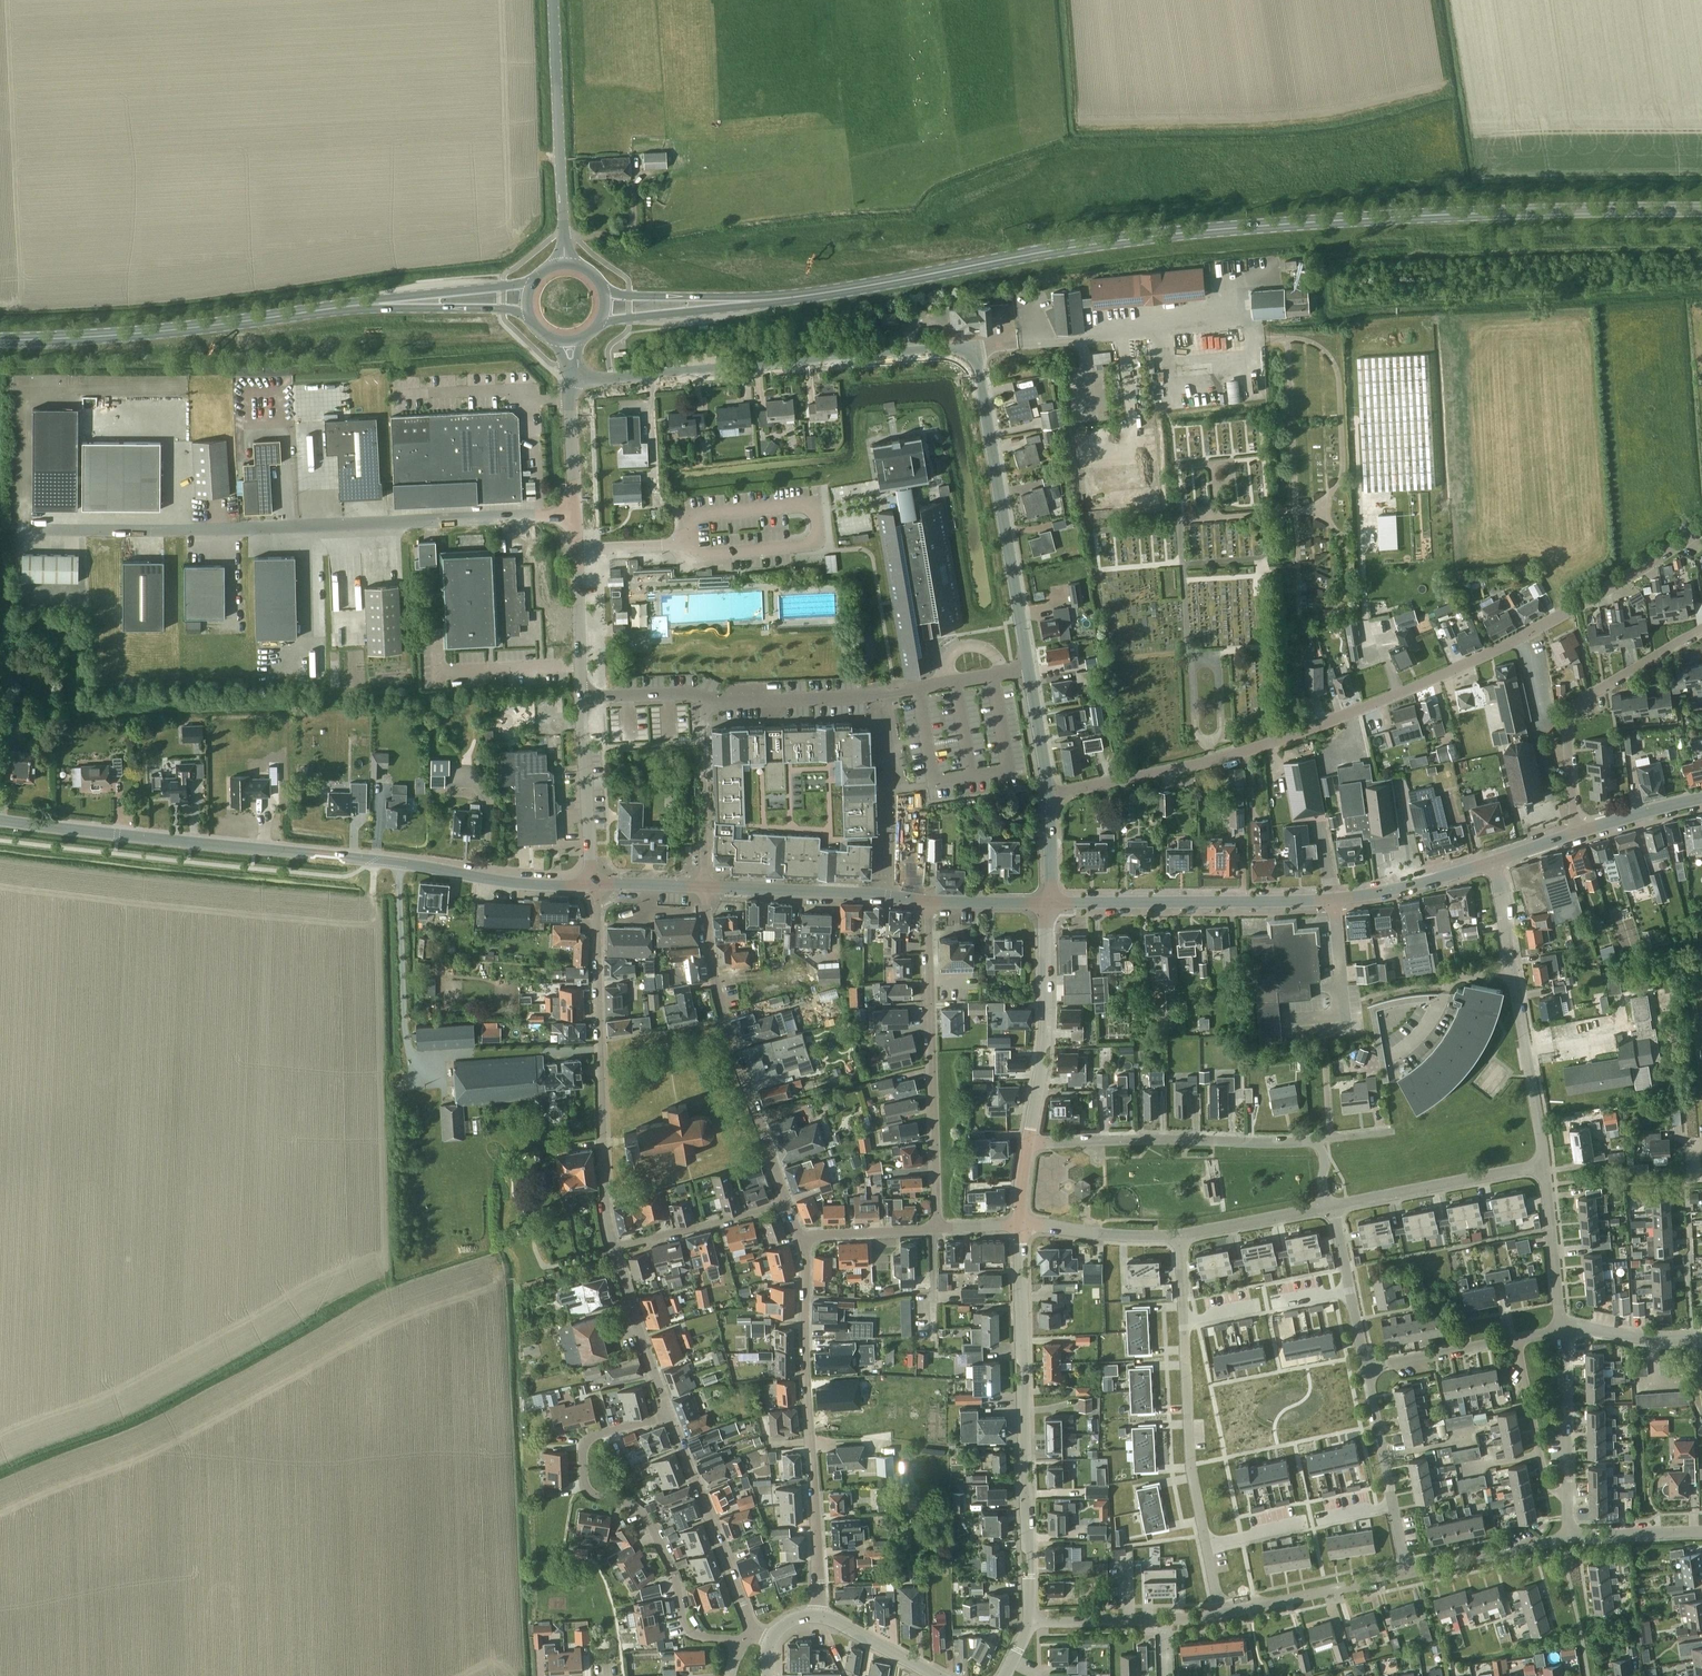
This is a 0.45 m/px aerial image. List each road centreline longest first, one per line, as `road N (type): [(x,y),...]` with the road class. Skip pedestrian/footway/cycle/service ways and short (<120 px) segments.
road 1 (primary): [(737,301),(1206,230),(1701,209)]
road 2 (tertiary): [(574,376),(952,349),(970,354),(980,373),(1029,668)]
road 3 (unclassified): [(1050,794),(1204,762),(1412,689),(1519,638),(1701,526)]
road 4 (tertiary): [(597,884),(514,882),(352,855),(0,819)]
road 5 (unclassified): [(24,530),(575,513)]
road 6 (tertiary): [(1052,902),(1334,896),(1394,888),(1492,860)]
road 7 (primary): [(0,339),(142,333),(412,300)]
road 8 (tertiary): [(1033,1623),(1021,1225)]
road 9 (residential): [(817,1615),(800,1235)]
road 10 (residential): [(741,1639),(688,1630),(671,1566),(646,1518),(586,1487),(586,1441),(670,1415)]
road 11 (residential): [(615,1248),(602,1126),(597,884)]
road 12 (unclassified): [(703,697),(856,697),(1029,668)]
road 13 (residential): [(937,1228),(928,900)]
road 14 (residential): [(786,1201),(717,992),(706,887)]
road 15 (residential): [(1544,1166),(1492,860)]
road 16 (residential): [(1256,1608),(1199,1330),(1185,1325)]
road 17 (residential): [(1218,1616),(1191,1466),(1185,1325)]
road 18 (residential): [(1028,1143),(1317,1140)]
road 19 (tertiary): [(566,262),(555,0)]
road 20 (tertiary): [(1028,1143),(1046,1041),(1052,902)]
road 21 (residential): [(753,1632),(670,1415)]
road 22 (residential): [(1334,1205),(1544,1166)]
road 23 (residential): [(1408,1574),(1367,1367)]
road 24 (tertiary): [(928,900),(735,888)]
road 25 (residential): [(703,697),(706,887)]
road 26 (tertiary): [(582,699),(575,513)]
road 27 (tertiary): [(597,884),(582,699)]
road 28 (residential): [(1033,1623),(1218,1616)]
road 29 (residential): [(615,1248),(786,1201)]
road 30 (residential): [(670,1415),(615,1248)]
road 31 (residential): [(1568,1493),(1544,1471),(1517,1338)]
road 32 (residential): [(1408,1574),(1570,1536)]
road 33 (residential): [(1567,722),(1587,695),(1701,628)]
road 34 (residential): [(1367,1367),(1334,1205)]
road 35 (residential): [(1562,1330),(1544,1166)]
road 36 (residential): [(1568,1493),(1562,1330)]
road 37 (residential): [(1021,1225),(1179,1236)]
road 38 (residential): [(1256,1608),(1408,1574)]
road 39 (residential): [(1517,1338),(1367,1367)]
road 40 (residential): [(1179,1236),(1328,1207)]
road 41 (residential): [(1701,1338),(1562,1330)]
road 42 (primary): [(601,319),(737,301)]
road 43 (residential): [(800,1235),(937,1228)]
road 44 (tertiary): [(575,513),(574,376)]
road 45 (primary): [(737,301),(605,293)]
road 46 (tertiary): [(934,1675),(817,1615)]
road 47 (residential): [(1570,1536),(1701,1532)]
road 48 (tertiary): [(1577,834),(1701,800)]
road 49 (tertiary): [(1029,668),(1050,794)]
road 50 (tertiary): [(1052,902),(928,900)]
road 51 (unclassified): [(582,699),(703,697)]

